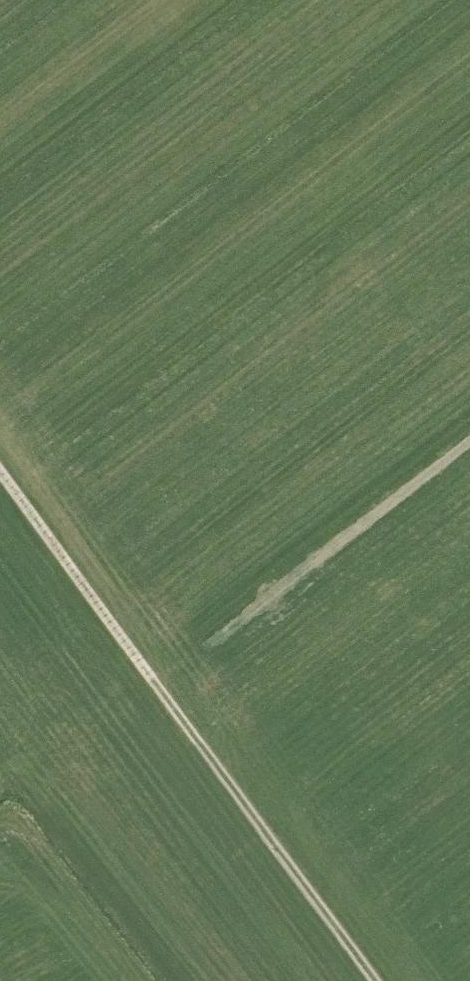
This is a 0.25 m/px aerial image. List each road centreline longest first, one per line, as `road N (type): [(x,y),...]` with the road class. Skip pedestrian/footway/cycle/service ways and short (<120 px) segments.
road 1 (track): [(0,471),(376,980)]

